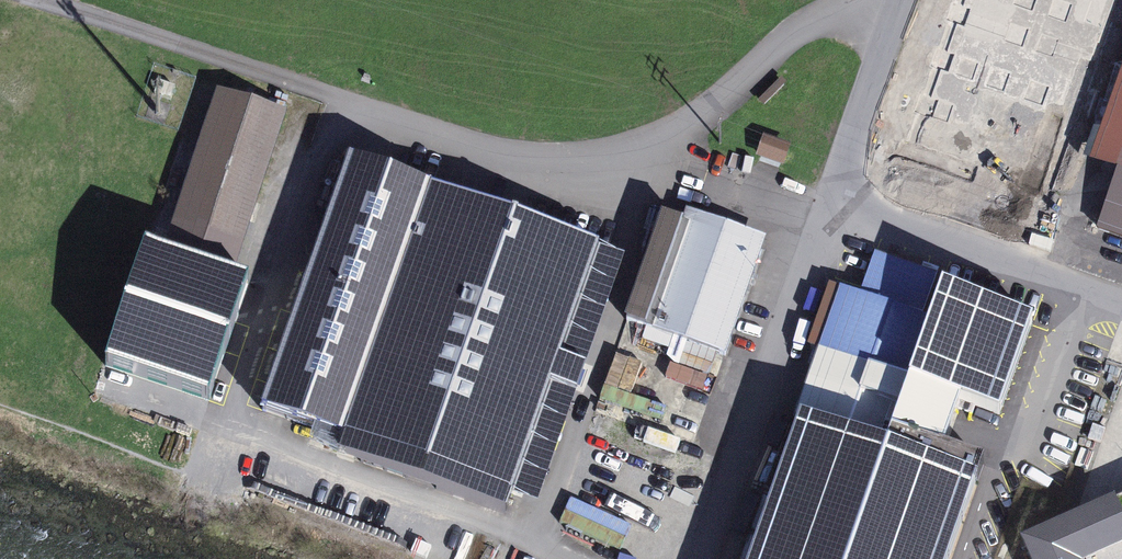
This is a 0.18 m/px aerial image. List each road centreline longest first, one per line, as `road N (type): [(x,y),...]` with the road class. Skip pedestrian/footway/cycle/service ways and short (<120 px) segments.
road 1 (residential): [(596,162),(87,0)]
road 2 (residential): [(849,0),(781,43),(701,112),(596,162)]
road 3 (residential): [(1121,306),(880,219),(847,187)]
road 4 (residential): [(596,162),(727,188),(847,187)]
road 5 (residential): [(847,187),(853,134),(905,0)]

